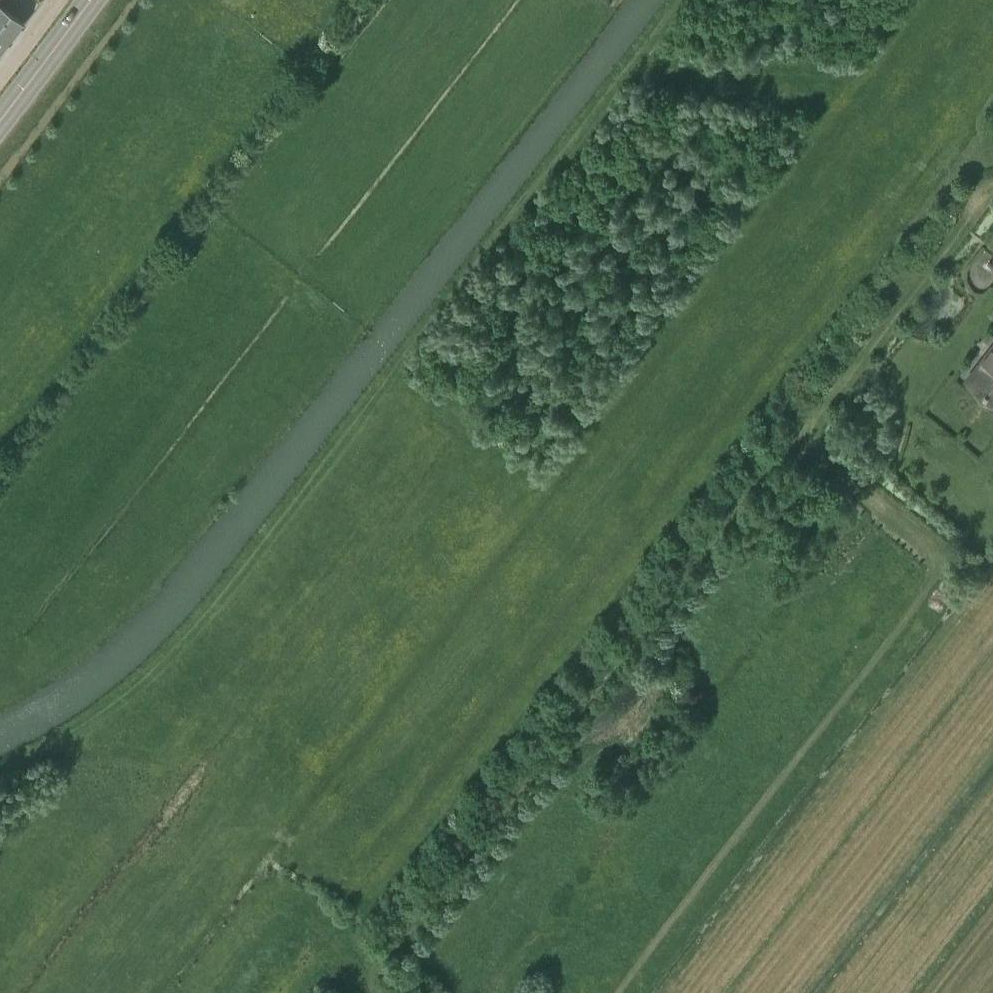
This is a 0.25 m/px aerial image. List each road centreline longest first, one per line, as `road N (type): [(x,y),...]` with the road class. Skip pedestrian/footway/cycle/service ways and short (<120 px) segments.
road 1 (primary): [(0,121),(89,0)]

